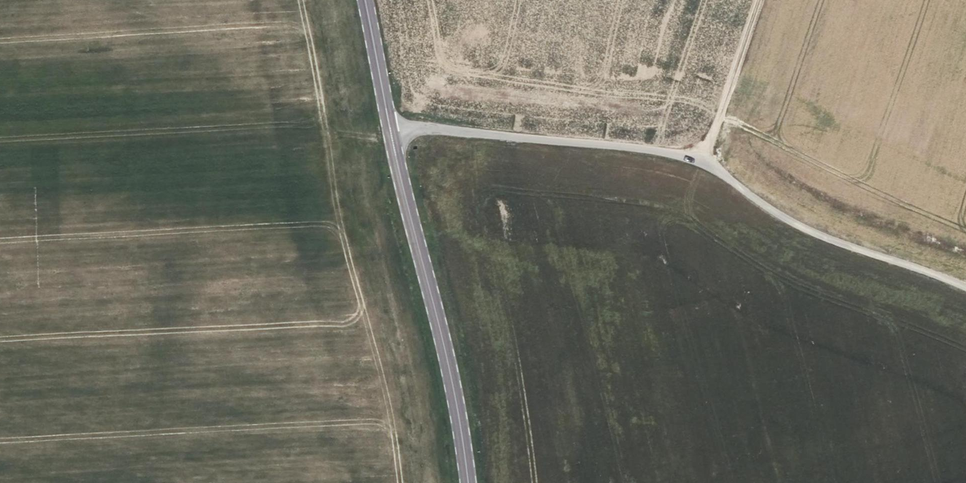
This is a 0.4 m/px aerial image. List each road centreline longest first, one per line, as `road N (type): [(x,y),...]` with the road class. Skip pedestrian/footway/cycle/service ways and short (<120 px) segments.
road 1 (unclassified): [(965,288),(812,231),(687,156),(390,127)]
road 2 (secondary): [(466,482),(390,127)]
road 3 (track): [(757,0),(702,161)]
road 4 (secondary): [(390,127),(364,0)]

